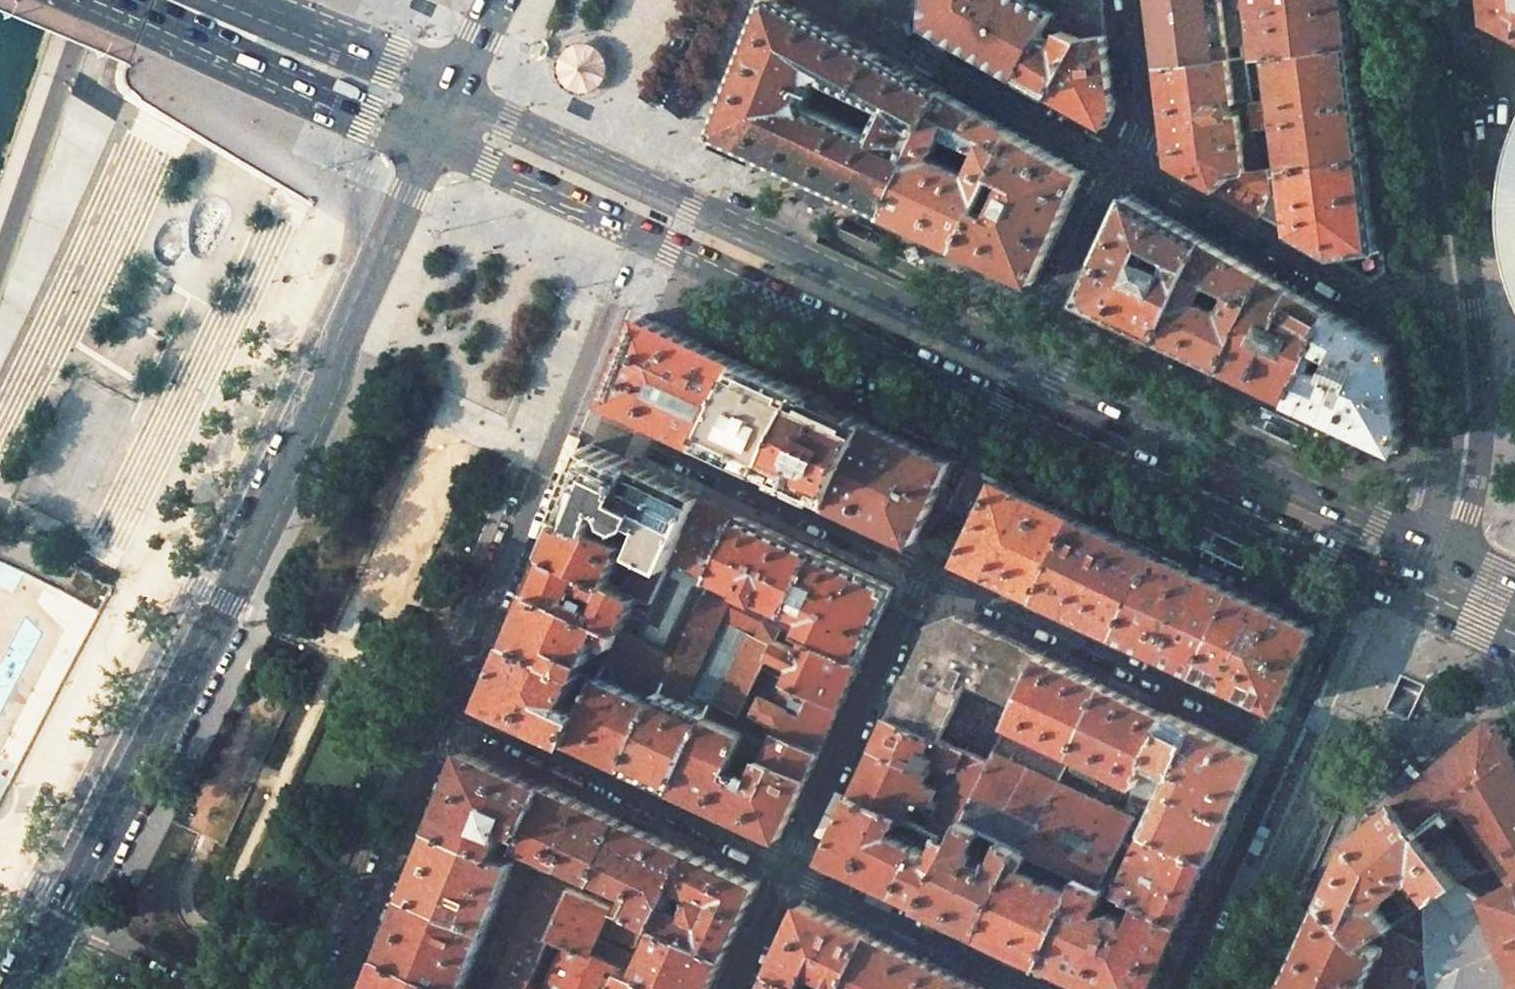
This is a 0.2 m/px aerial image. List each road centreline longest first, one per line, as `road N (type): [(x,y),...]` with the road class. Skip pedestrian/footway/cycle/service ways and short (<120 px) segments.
road 1 (primary): [(1397,525),(455,91)]
road 2 (primary): [(432,144),(344,339),(333,384),(57,931)]
road 3 (primary): [(643,232),(1369,577)]
road 4 (residential): [(446,711),(643,232)]
road 5 (residential): [(929,573),(1290,740)]
road 6 (residential): [(794,870),(446,711)]
road 7 (residential): [(1127,165),(1369,298),(1471,285)]
road 8 (primary): [(109,0),(432,144)]
road 9 (residential): [(794,870),(929,573)]
road 10 (tertiary): [(1493,588),(1473,551),(1467,513),(1478,398),(1471,285)]
road 11 (residential): [(652,442),(929,573)]
road 12 (residential): [(338,988),(446,711)]
road 13 (tertiary): [(1471,285),(1437,10)]
road 14 (residential): [(1042,988),(794,870)]
road 15 (tertiary): [(1290,740),(1177,988)]
road 16 (residential): [(894,36),(1086,149),(1127,165)]
road 17 (primary): [(432,144),(643,232)]
road 18 (primary): [(455,91),(247,0)]
road 19 (tertiary): [(1369,577),(1290,740)]
road 20 (residential): [(1127,165),(1148,126),(1132,0)]
road 21 (residential): [(180,988),(57,931)]
road 22 (residential): [(736,988),(794,870)]
road 23 (primary): [(1369,577),(1438,598),(1493,588)]

